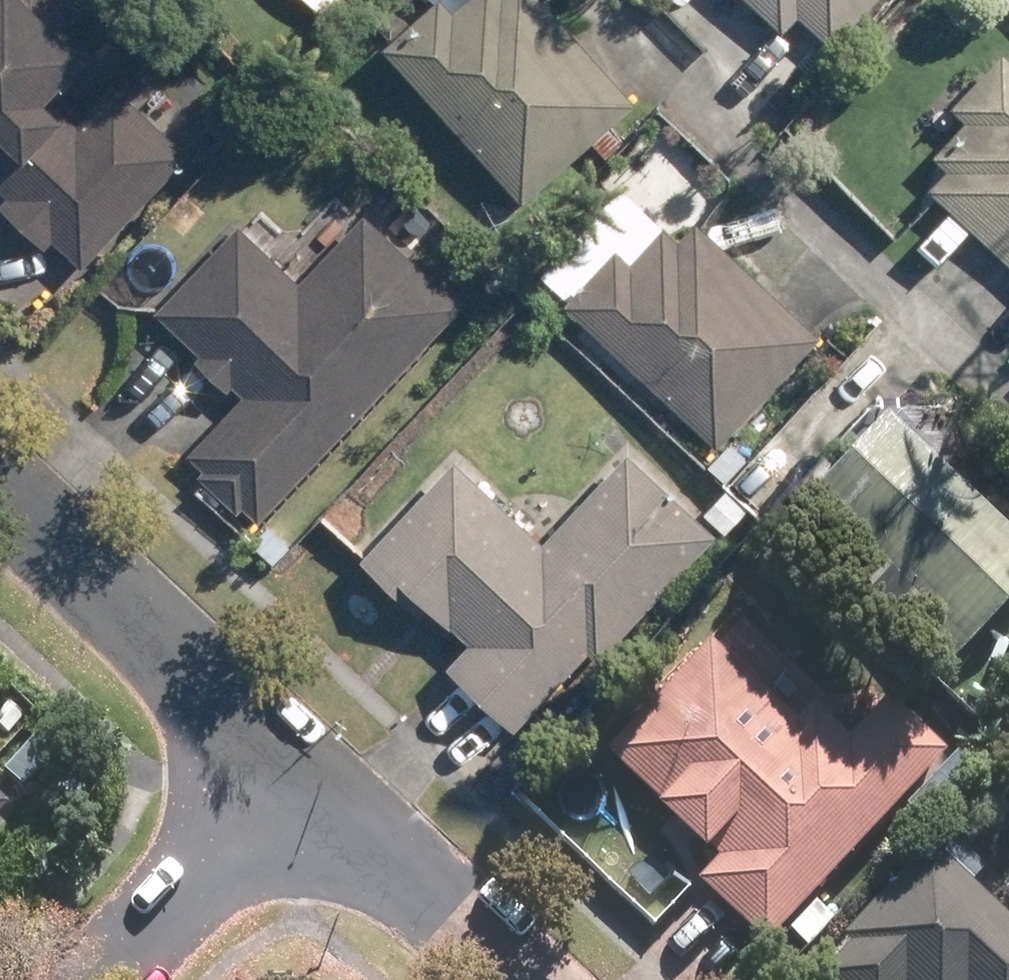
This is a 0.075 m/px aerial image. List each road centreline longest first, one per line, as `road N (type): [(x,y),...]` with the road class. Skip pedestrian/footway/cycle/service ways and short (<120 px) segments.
road 1 (residential): [(0,486),(303,775)]
road 2 (residential): [(303,775),(525,979)]
road 3 (residential): [(109,979),(303,775)]

